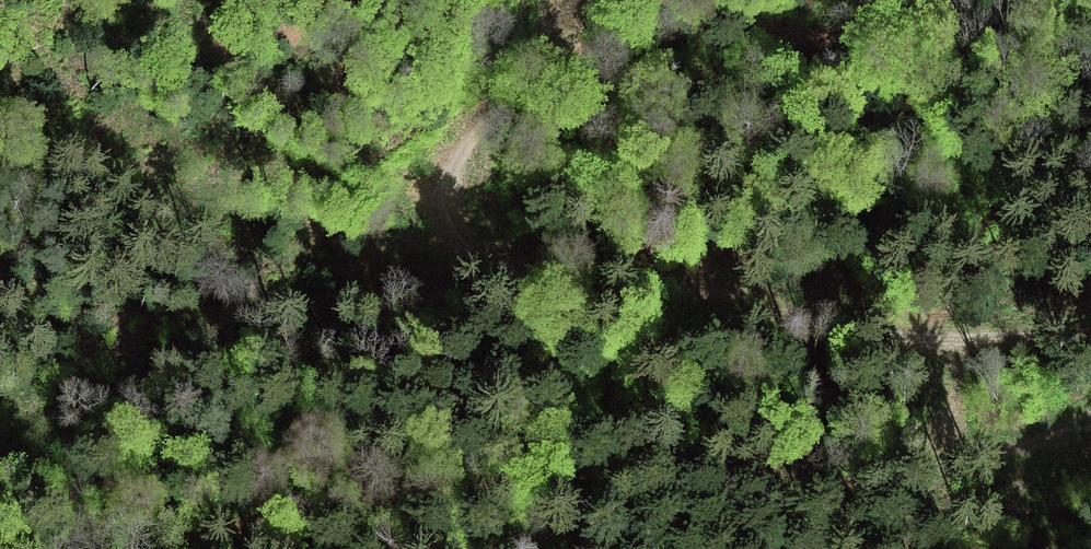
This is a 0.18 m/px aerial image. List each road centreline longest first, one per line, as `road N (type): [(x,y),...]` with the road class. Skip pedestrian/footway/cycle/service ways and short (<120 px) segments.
road 1 (track): [(1090,423),(924,473),(811,491),(750,487),(660,465),(581,472),(356,499),(152,548)]
road 2 (track): [(570,0),(458,162),(450,213),(469,246),(514,261),(591,263),(890,339),(1090,332)]

